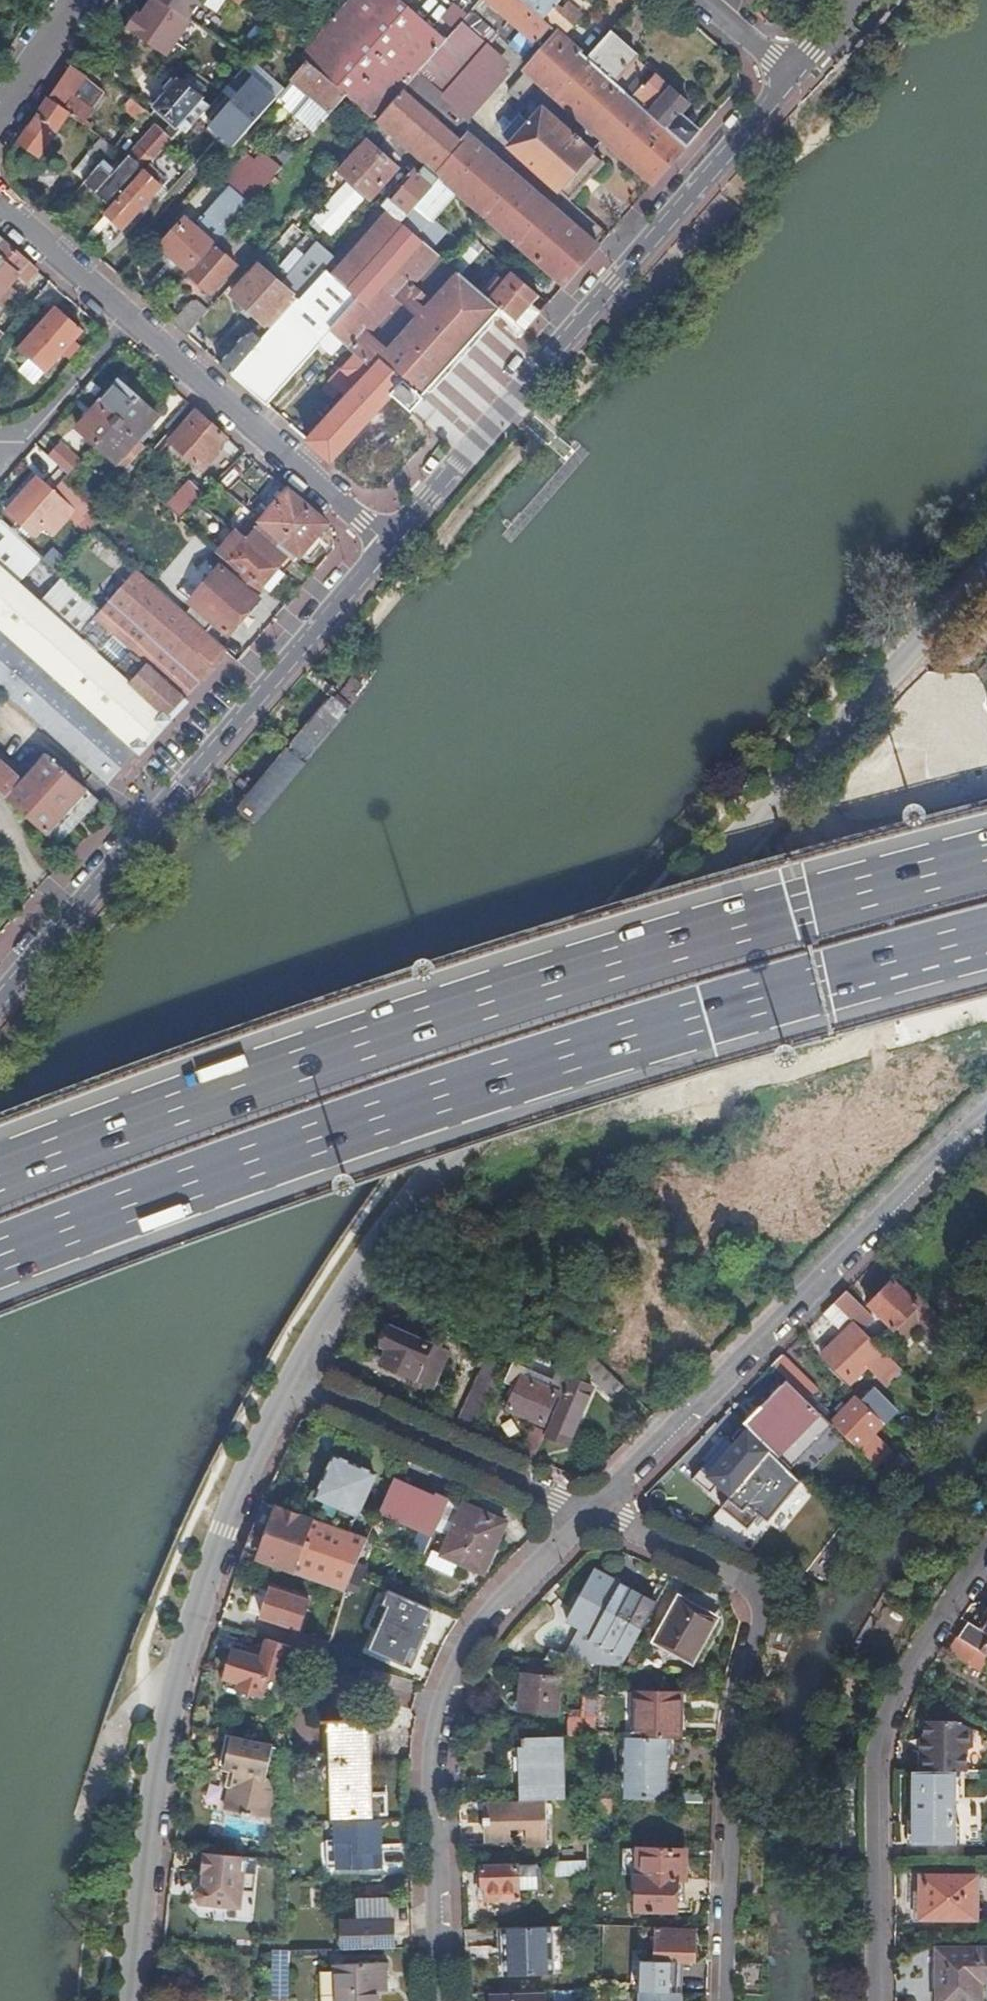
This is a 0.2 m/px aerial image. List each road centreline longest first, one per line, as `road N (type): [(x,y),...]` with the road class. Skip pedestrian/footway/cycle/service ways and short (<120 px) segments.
road 1 (unclassified): [(986,563),(399,1216),(293,1379)]
road 2 (motorway): [(0,1260),(484,1078),(986,932)]
road 3 (motorway): [(986,863),(476,1009),(0,1184)]
road 4 (unclassified): [(293,1379),(224,1531),(159,1749),(132,2000)]
road 5 (residential): [(791,74),(378,540)]
road 6 (residential): [(727,2000),(736,1726),(761,1608),(750,1577),(590,1510)]
road 7 (residential): [(378,540),(0,985)]
road 8 (residential): [(986,1116),(590,1510)]
road 9 (residential): [(590,1510),(468,1654),(443,1716),(434,1797),(443,2000)]
road 10 (residential): [(879,2000),(880,1741),(913,1661),(986,1553)]
road 11 (residential): [(123,321),(378,540)]
road 12 (residential): [(590,1510),(293,1379)]
road 13 (residential): [(0,431),(34,428),(123,321)]
road 14 (residential): [(0,204),(123,321)]
road 15 (residential): [(77,0),(0,111)]

